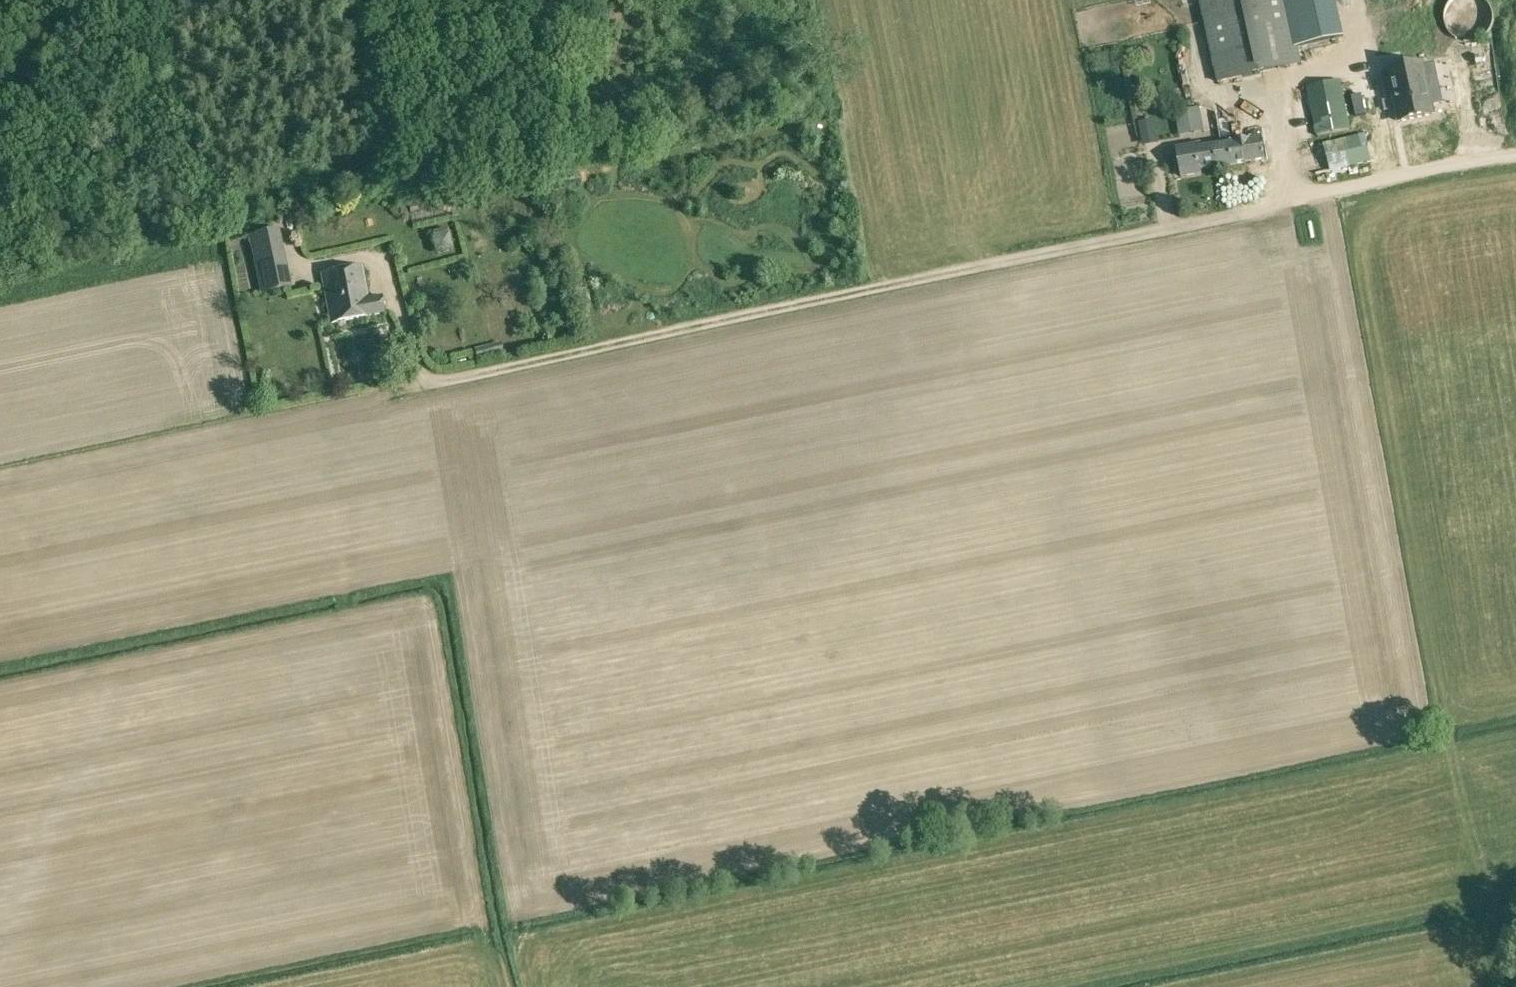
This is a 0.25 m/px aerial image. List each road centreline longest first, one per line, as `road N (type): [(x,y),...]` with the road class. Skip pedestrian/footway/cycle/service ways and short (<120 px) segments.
road 1 (unclassified): [(1168,226),(1515,155)]
road 2 (track): [(360,0),(396,160)]

